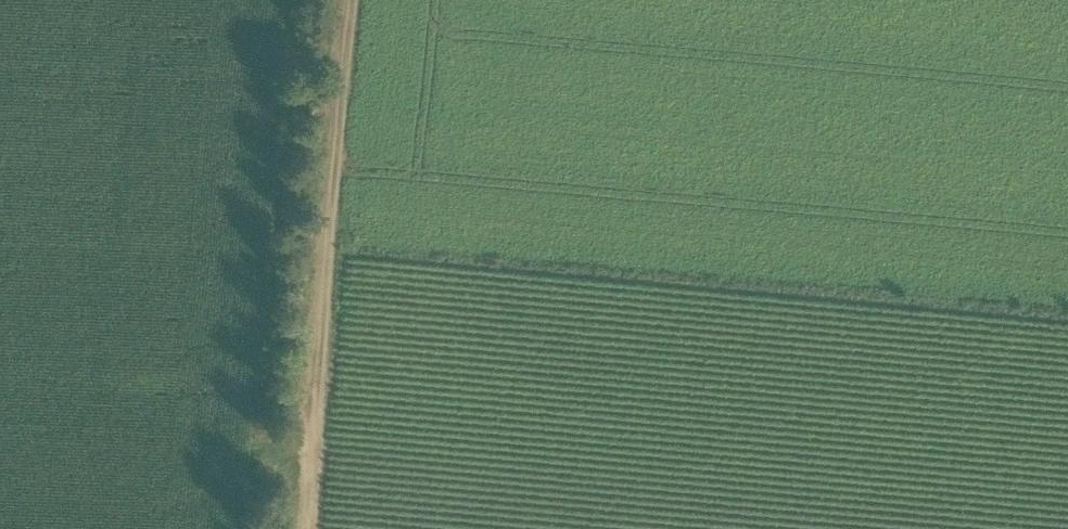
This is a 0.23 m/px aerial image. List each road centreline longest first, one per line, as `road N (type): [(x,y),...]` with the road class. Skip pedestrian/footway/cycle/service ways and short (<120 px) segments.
road 1 (track): [(289,528),(341,0)]

